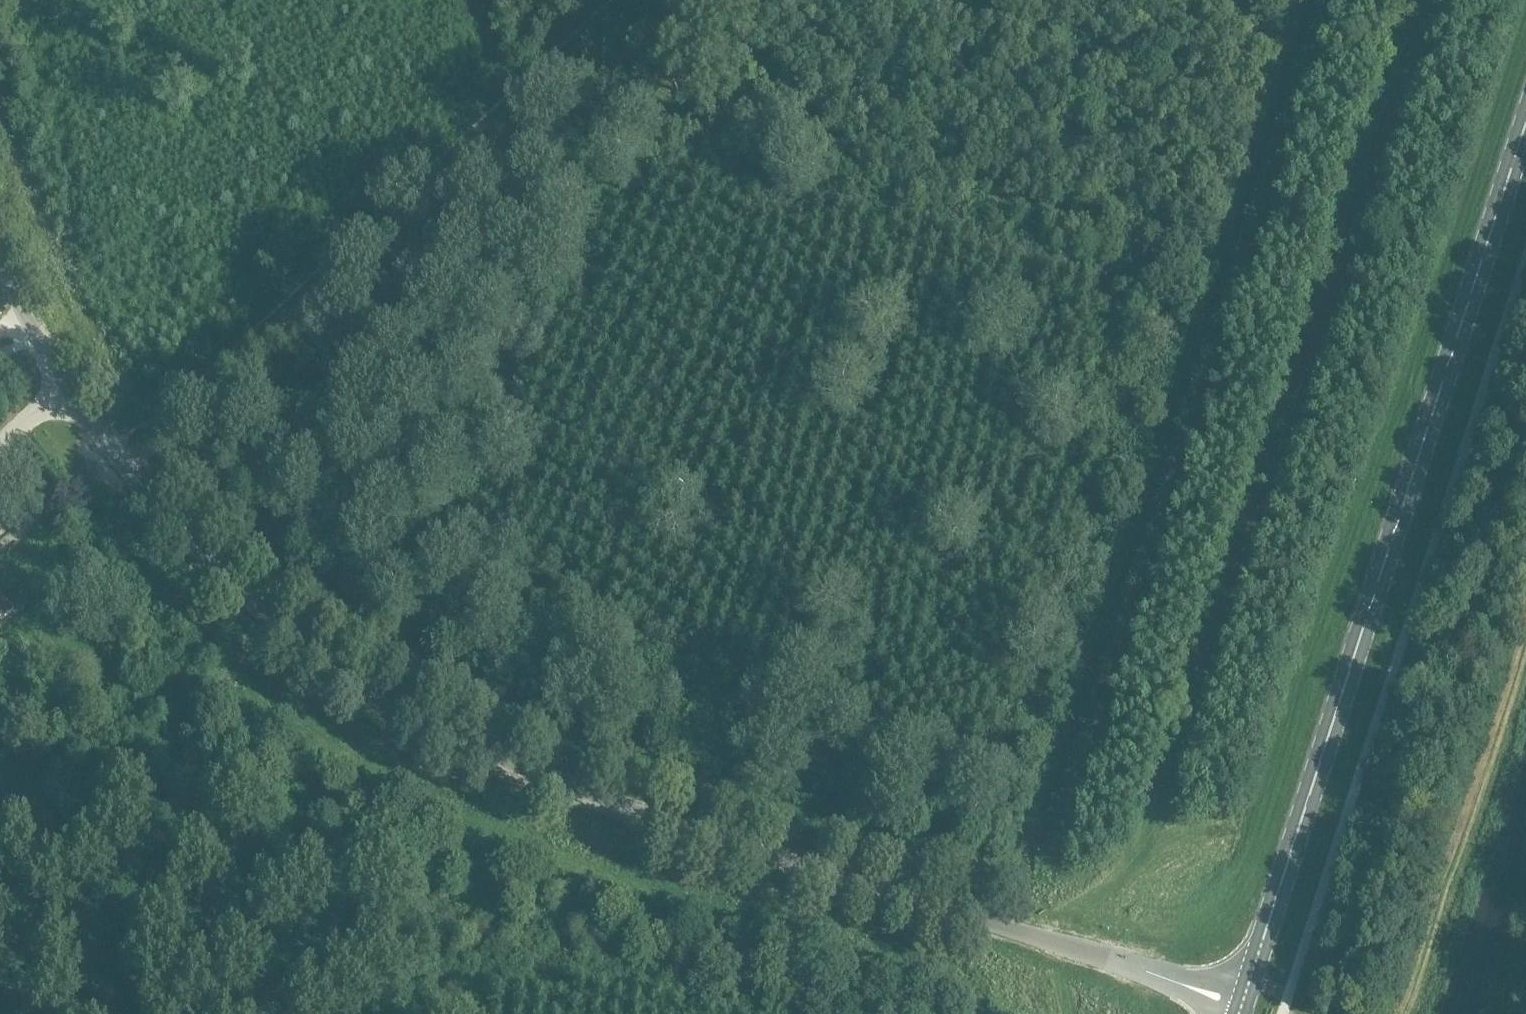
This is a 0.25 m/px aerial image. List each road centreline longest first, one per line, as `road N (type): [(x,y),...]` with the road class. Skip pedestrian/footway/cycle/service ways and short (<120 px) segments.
road 1 (tertiary): [(1235,998),(636,812),(435,727),(311,650),(200,552),(92,426),(34,339),(0,263)]
road 2 (secondary): [(1235,998),(1525,142)]
road 3 (track): [(127,466),(638,0)]

